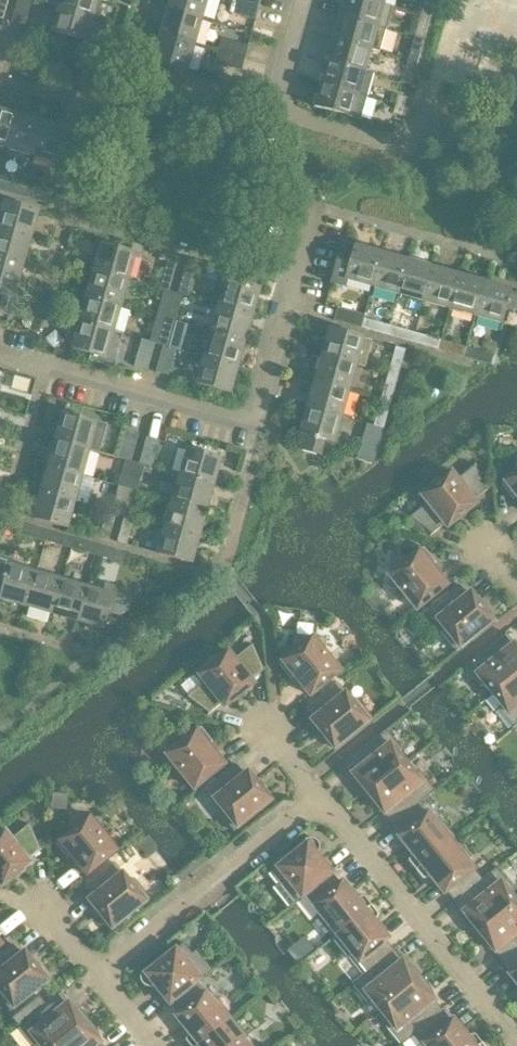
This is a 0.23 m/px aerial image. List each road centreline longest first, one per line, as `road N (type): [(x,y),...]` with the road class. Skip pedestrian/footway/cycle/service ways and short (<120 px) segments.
road 1 (residential): [(274,109),(314,229),(266,411),(250,425),(234,423),(0,357)]
road 2 (residential): [(516,1036),(322,799)]
road 3 (residential): [(94,976),(322,799)]
road 4 (residential): [(429,100),(421,130),(397,145),(274,109)]

